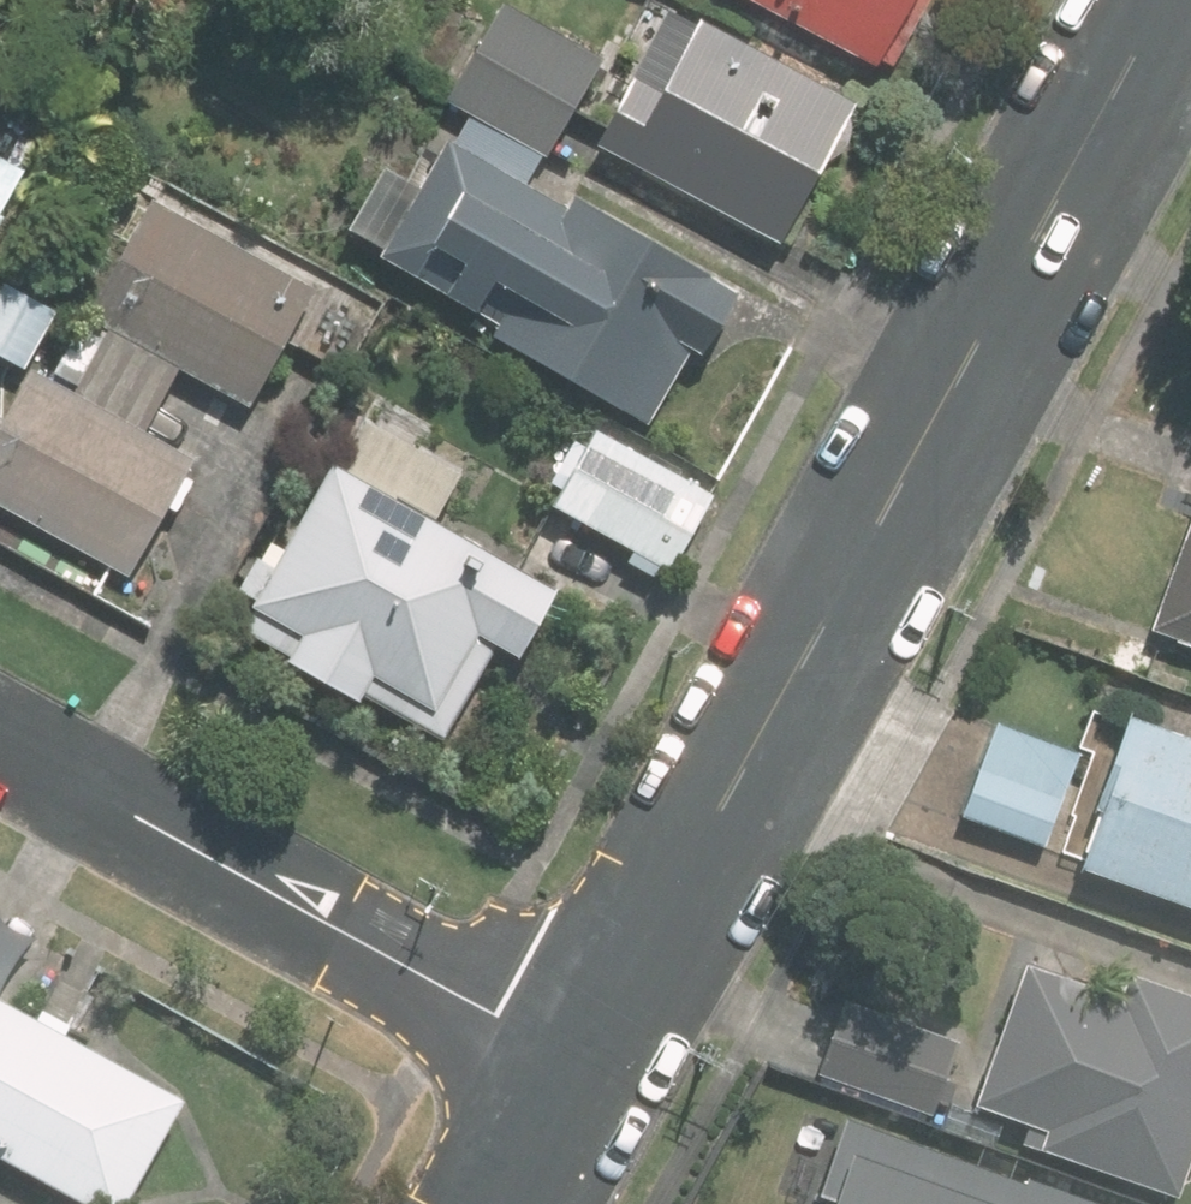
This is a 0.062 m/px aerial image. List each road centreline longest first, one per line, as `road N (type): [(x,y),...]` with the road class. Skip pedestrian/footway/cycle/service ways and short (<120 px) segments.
road 1 (tertiary): [(577,1064),(1140,0)]
road 2 (residential): [(0,737),(577,1064)]
road 3 (tertiary): [(501,1203),(577,1064)]

